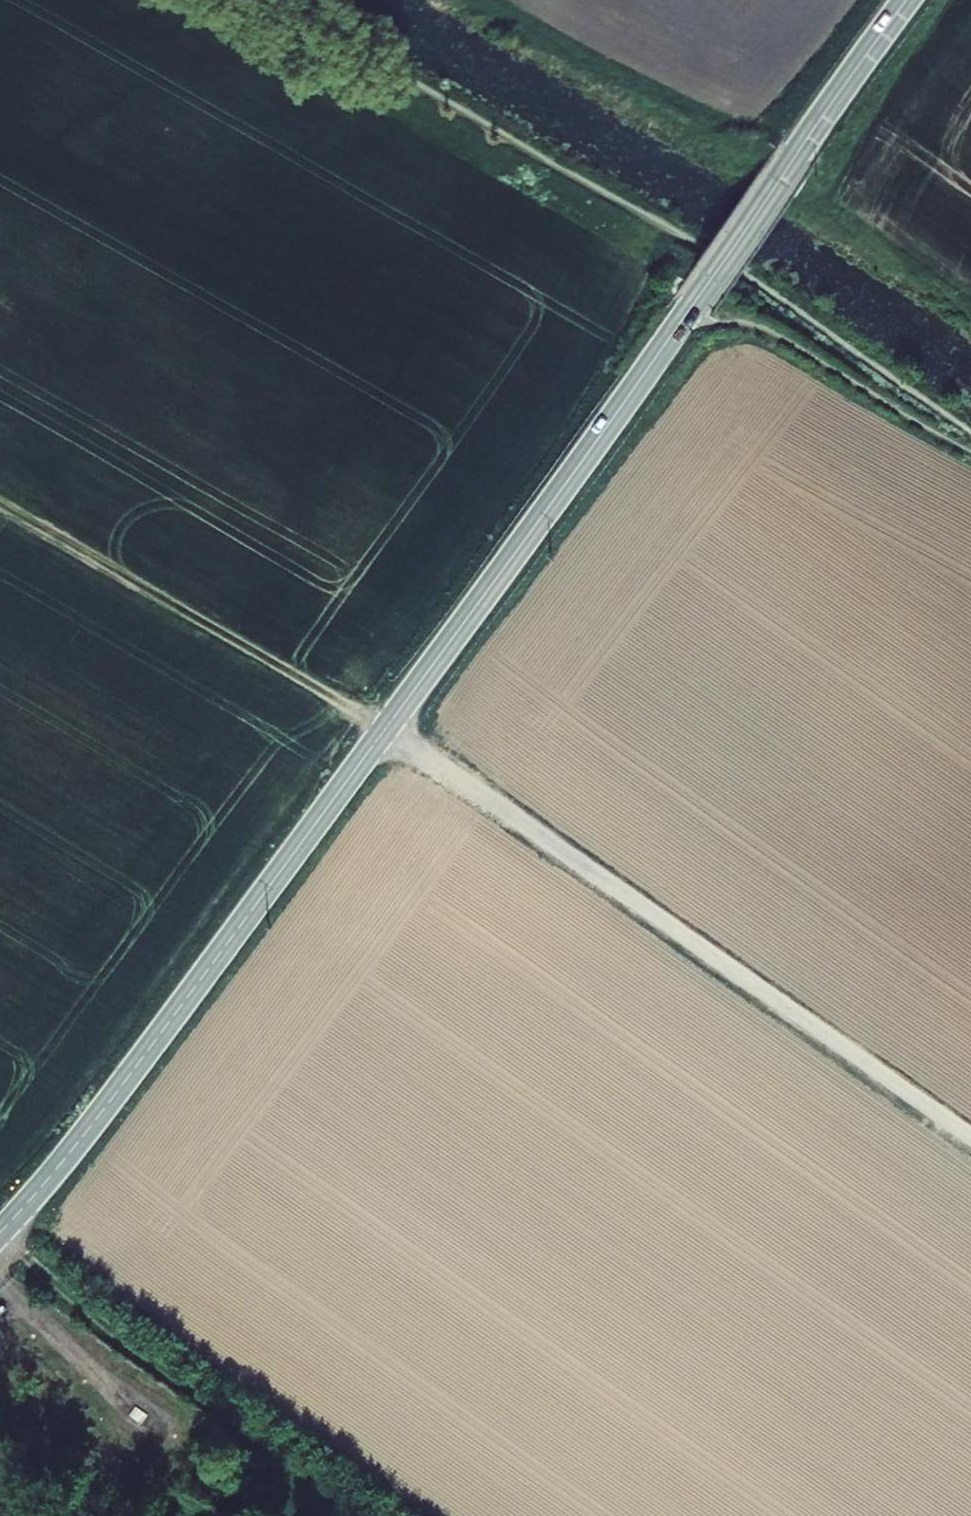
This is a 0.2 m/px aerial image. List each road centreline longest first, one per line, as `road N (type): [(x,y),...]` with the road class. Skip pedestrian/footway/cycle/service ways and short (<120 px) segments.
road 1 (tertiary): [(0,1232),(83,1135),(325,811),(905,0)]
road 2 (track): [(0,503),(387,725),(970,1138)]

